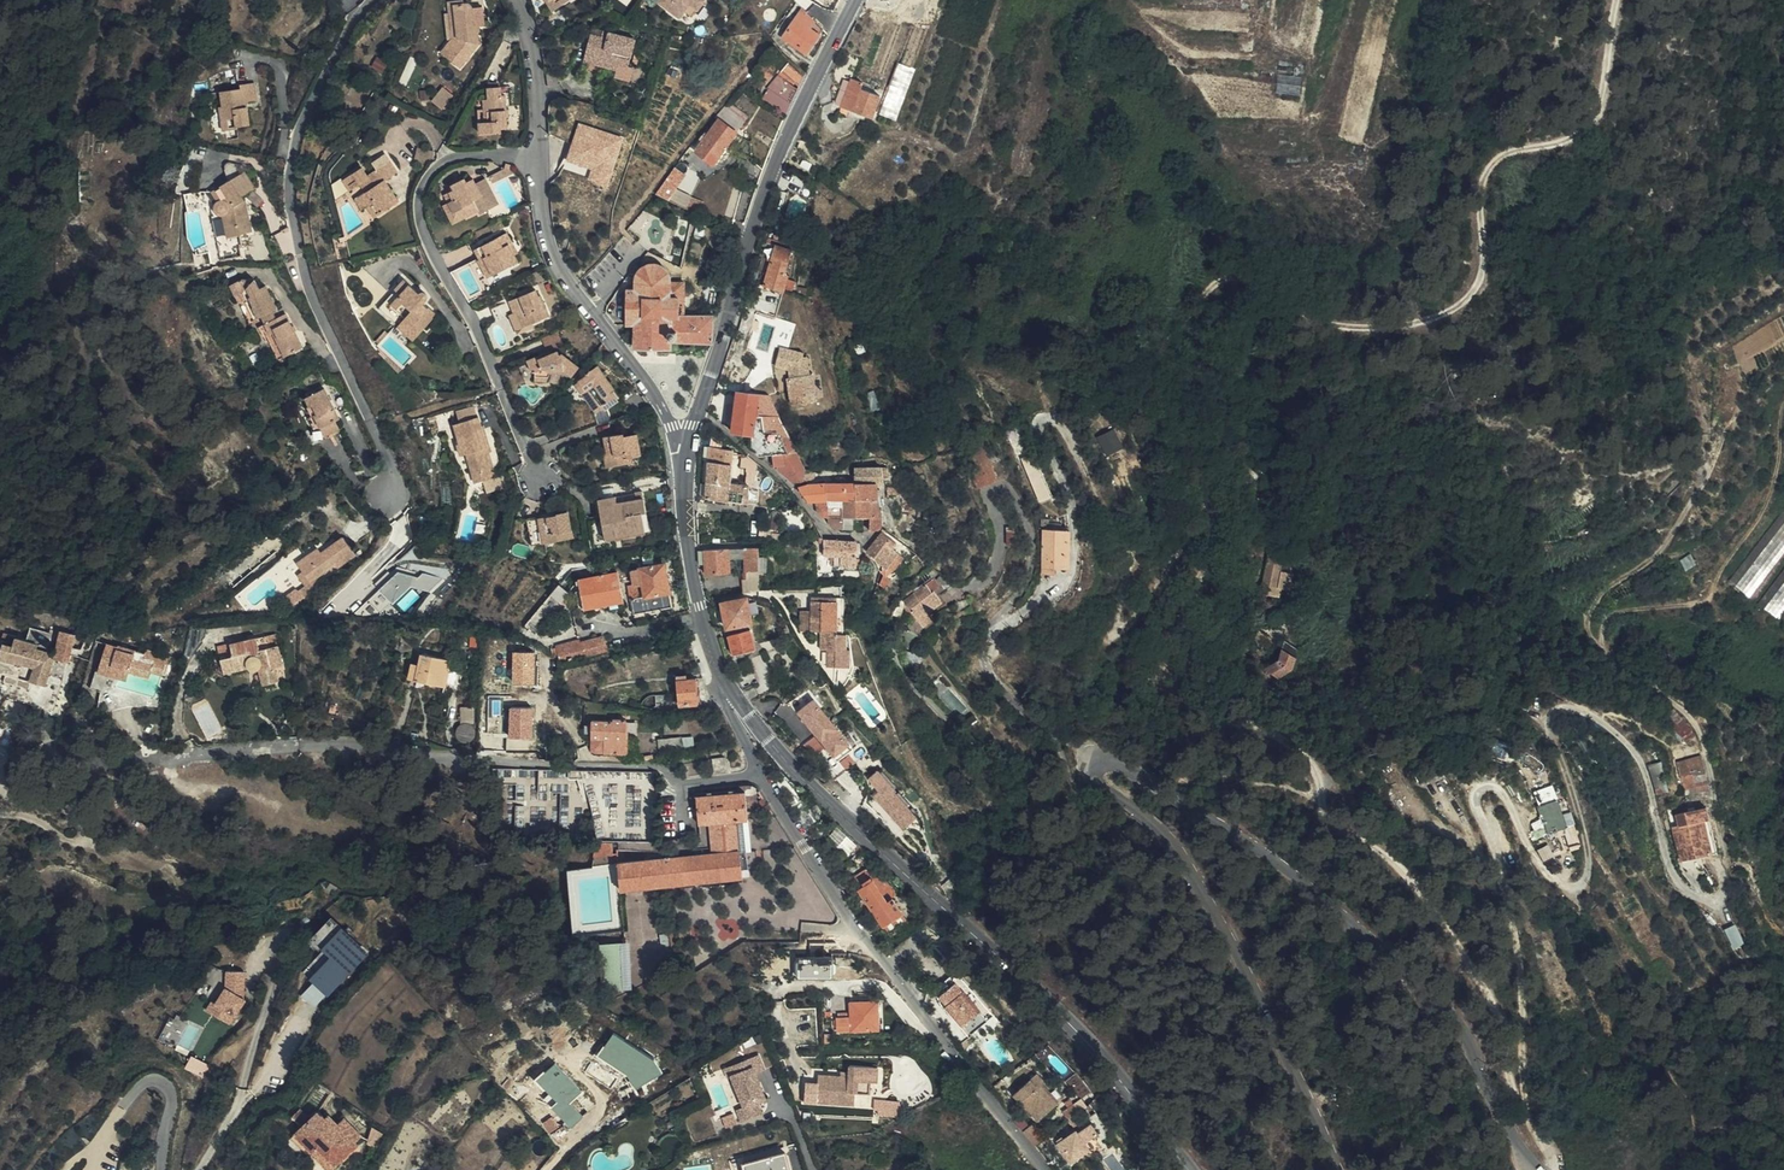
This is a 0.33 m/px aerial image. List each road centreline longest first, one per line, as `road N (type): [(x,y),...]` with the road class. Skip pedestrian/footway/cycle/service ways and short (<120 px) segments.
road 1 (track): [(1526,1112),(1495,1004),(1415,880),(1352,823),(1267,726),(1173,704),(1173,647),(1208,535),(1162,378),(1213,284),(1265,296),(1335,333),(1423,320),(1478,293),(1472,190),(1514,150),(1577,142),(1605,101),(1621,0)]
road 2 (tertiary): [(1337,1169),(1177,845),(1091,780),(1093,762),(1126,764),(1288,869),(1406,972),(1463,1029),(1497,1106),(1543,1169)]
road 3 (secondary): [(734,693),(807,783),(1073,1025),(1190,1169)]
road 4 (unclassified): [(760,772),(683,784),(657,766),(456,761),(421,746),(205,754)]
road 5 (residential): [(371,0),(302,122),(292,192),(316,303),(393,467),(386,502)]
road 6 (residential): [(1049,1169),(840,901),(760,772)]
road 7 (secondary): [(854,0),(762,202),(689,447)]
road 8 (residential): [(540,156),(448,161),(432,171),(420,207),(542,479)]
road 9 (residential): [(689,447),(555,256),(540,156)]
road 10 (secondary): [(689,447),(694,577),(734,693)]
road 11 (residential): [(540,156),(535,53),(519,0)]
road 12 (unclassified): [(205,754),(101,758),(62,744)]

